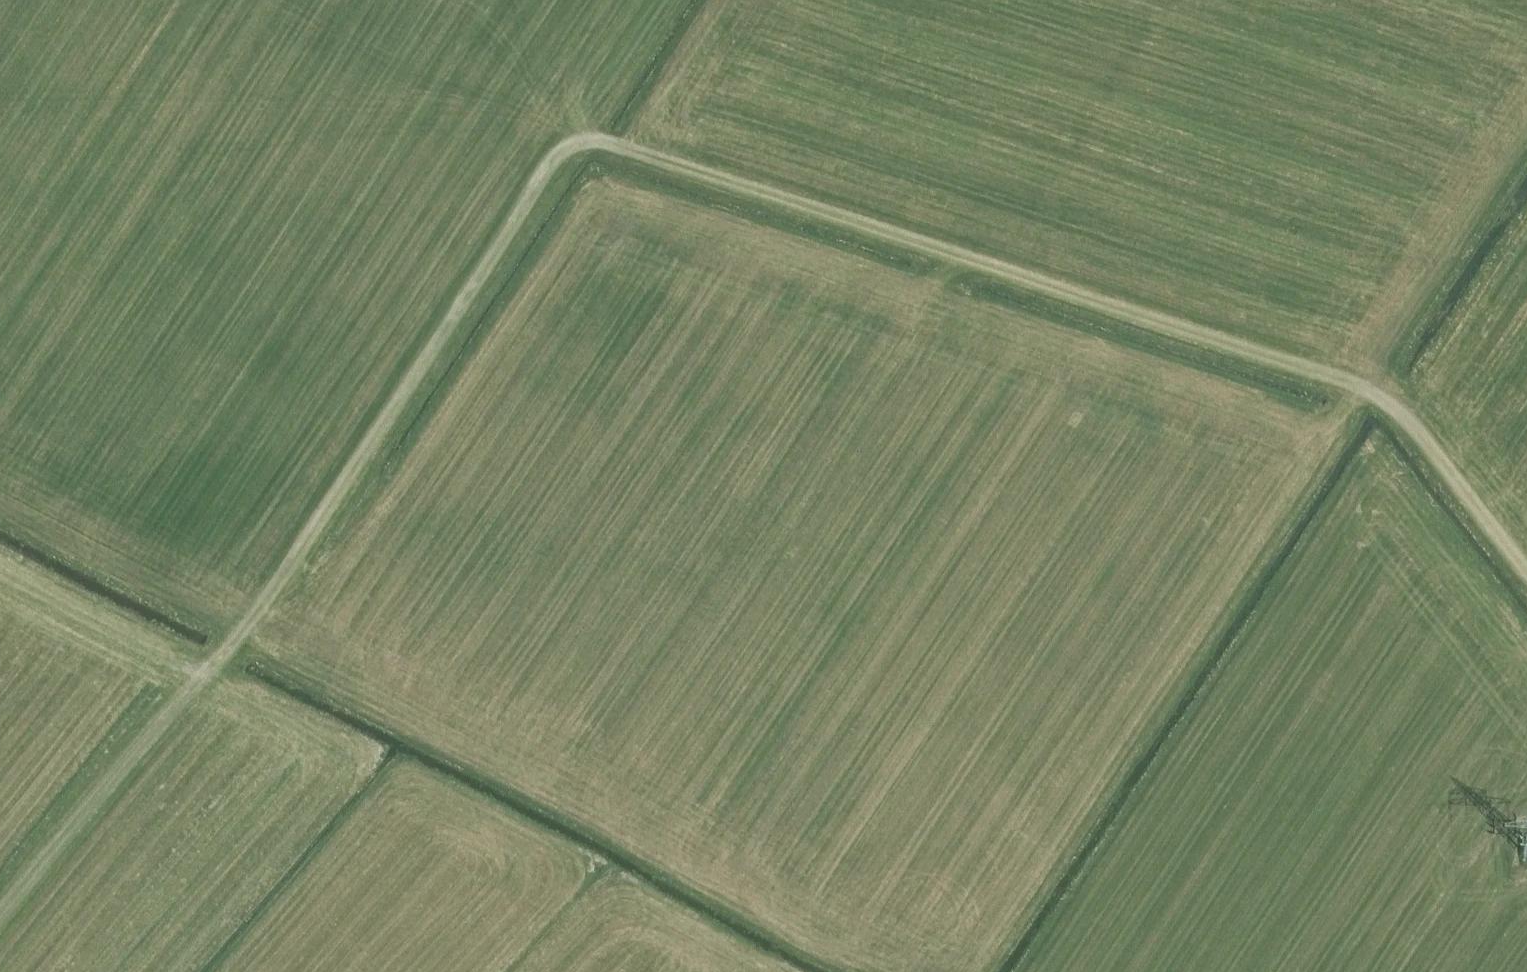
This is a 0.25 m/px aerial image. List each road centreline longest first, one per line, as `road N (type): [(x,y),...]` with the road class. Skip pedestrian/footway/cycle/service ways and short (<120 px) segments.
road 1 (track): [(0,911),(236,636),(371,440),(544,162),(583,138),(1391,397),(1526,571)]
road 2 (track): [(1341,420),(1526,133)]

